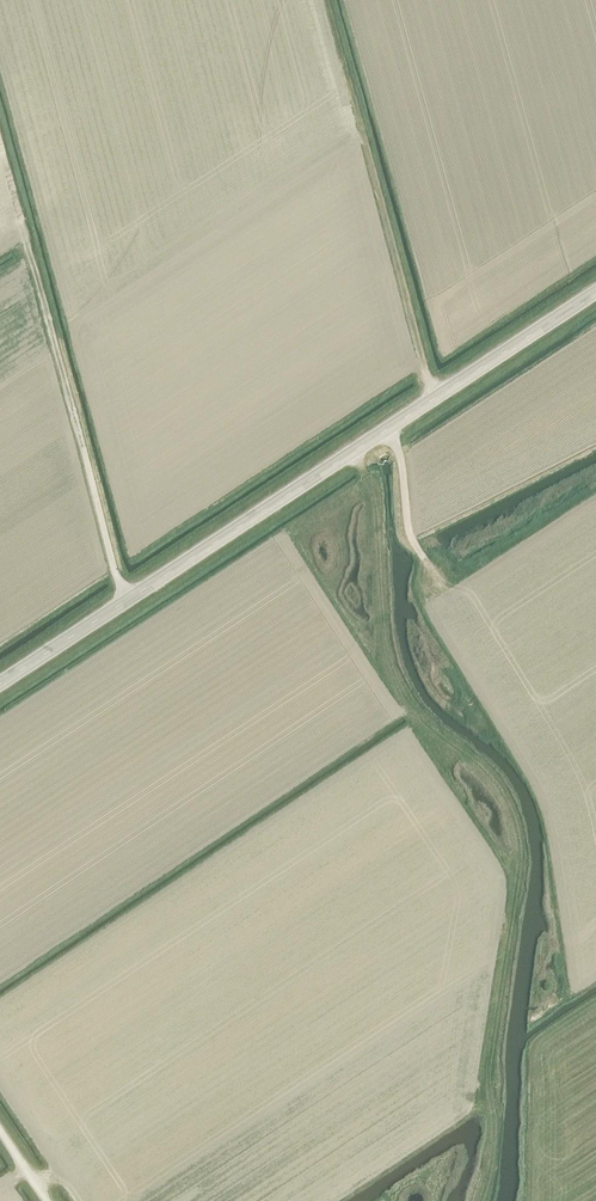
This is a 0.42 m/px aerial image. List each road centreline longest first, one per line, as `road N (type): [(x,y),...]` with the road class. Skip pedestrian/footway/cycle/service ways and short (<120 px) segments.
road 1 (track): [(486,1200),(524,863),(519,835),(511,806),(436,728),(397,666),(377,501),(352,452)]
road 2 (tertiary): [(0,683),(595,292)]
road 3 (track): [(127,599),(112,566),(0,134)]
road 4 (track): [(440,394),(327,0)]
road 5 (track): [(436,577),(408,532),(388,428)]

